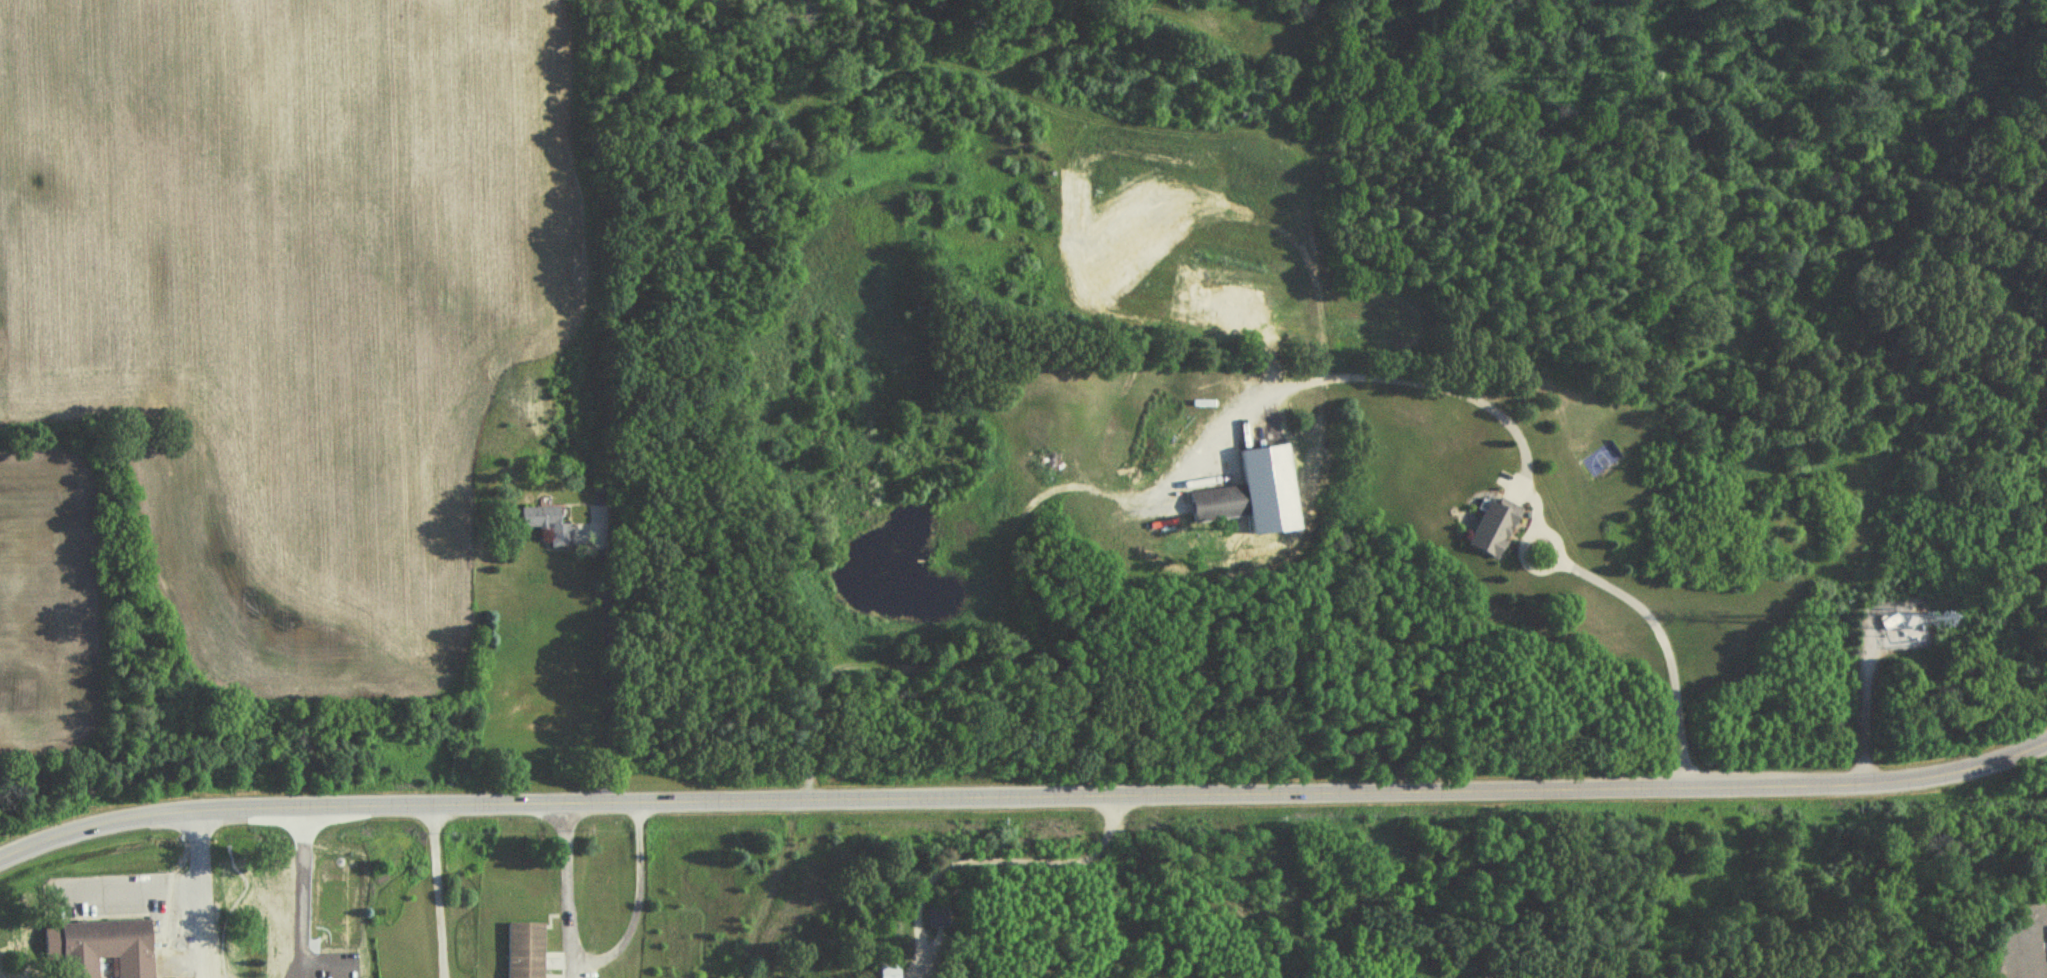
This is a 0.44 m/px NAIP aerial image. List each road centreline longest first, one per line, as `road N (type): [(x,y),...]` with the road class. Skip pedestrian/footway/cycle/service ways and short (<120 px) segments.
road 1 (tertiary): [(2046,742),(1940,778),(1871,784),(200,810),(89,829),(0,863)]

